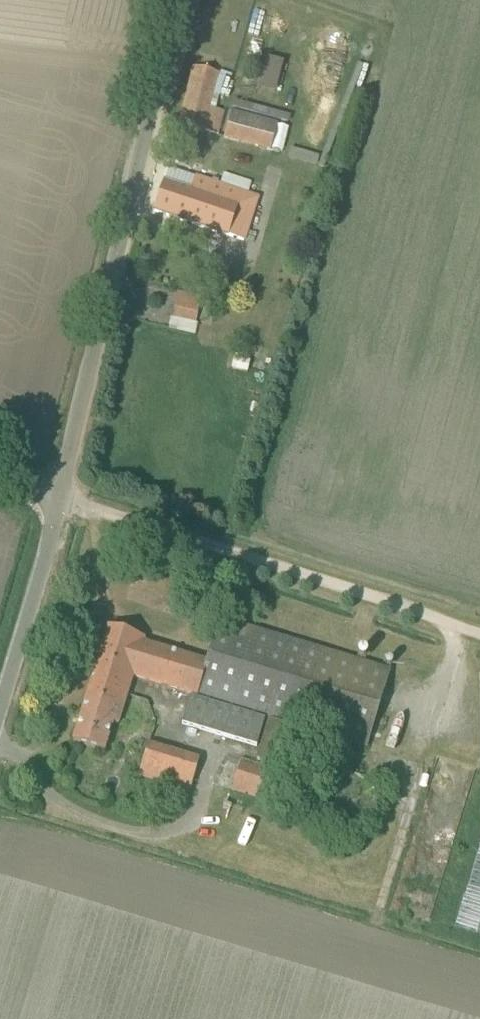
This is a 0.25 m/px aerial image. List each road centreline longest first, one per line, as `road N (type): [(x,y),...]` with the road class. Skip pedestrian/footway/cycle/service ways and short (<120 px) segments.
road 1 (unclassified): [(60,498),(179,0)]
road 2 (track): [(479,631),(60,498)]
road 3 (unclassified): [(0,696),(60,498)]

